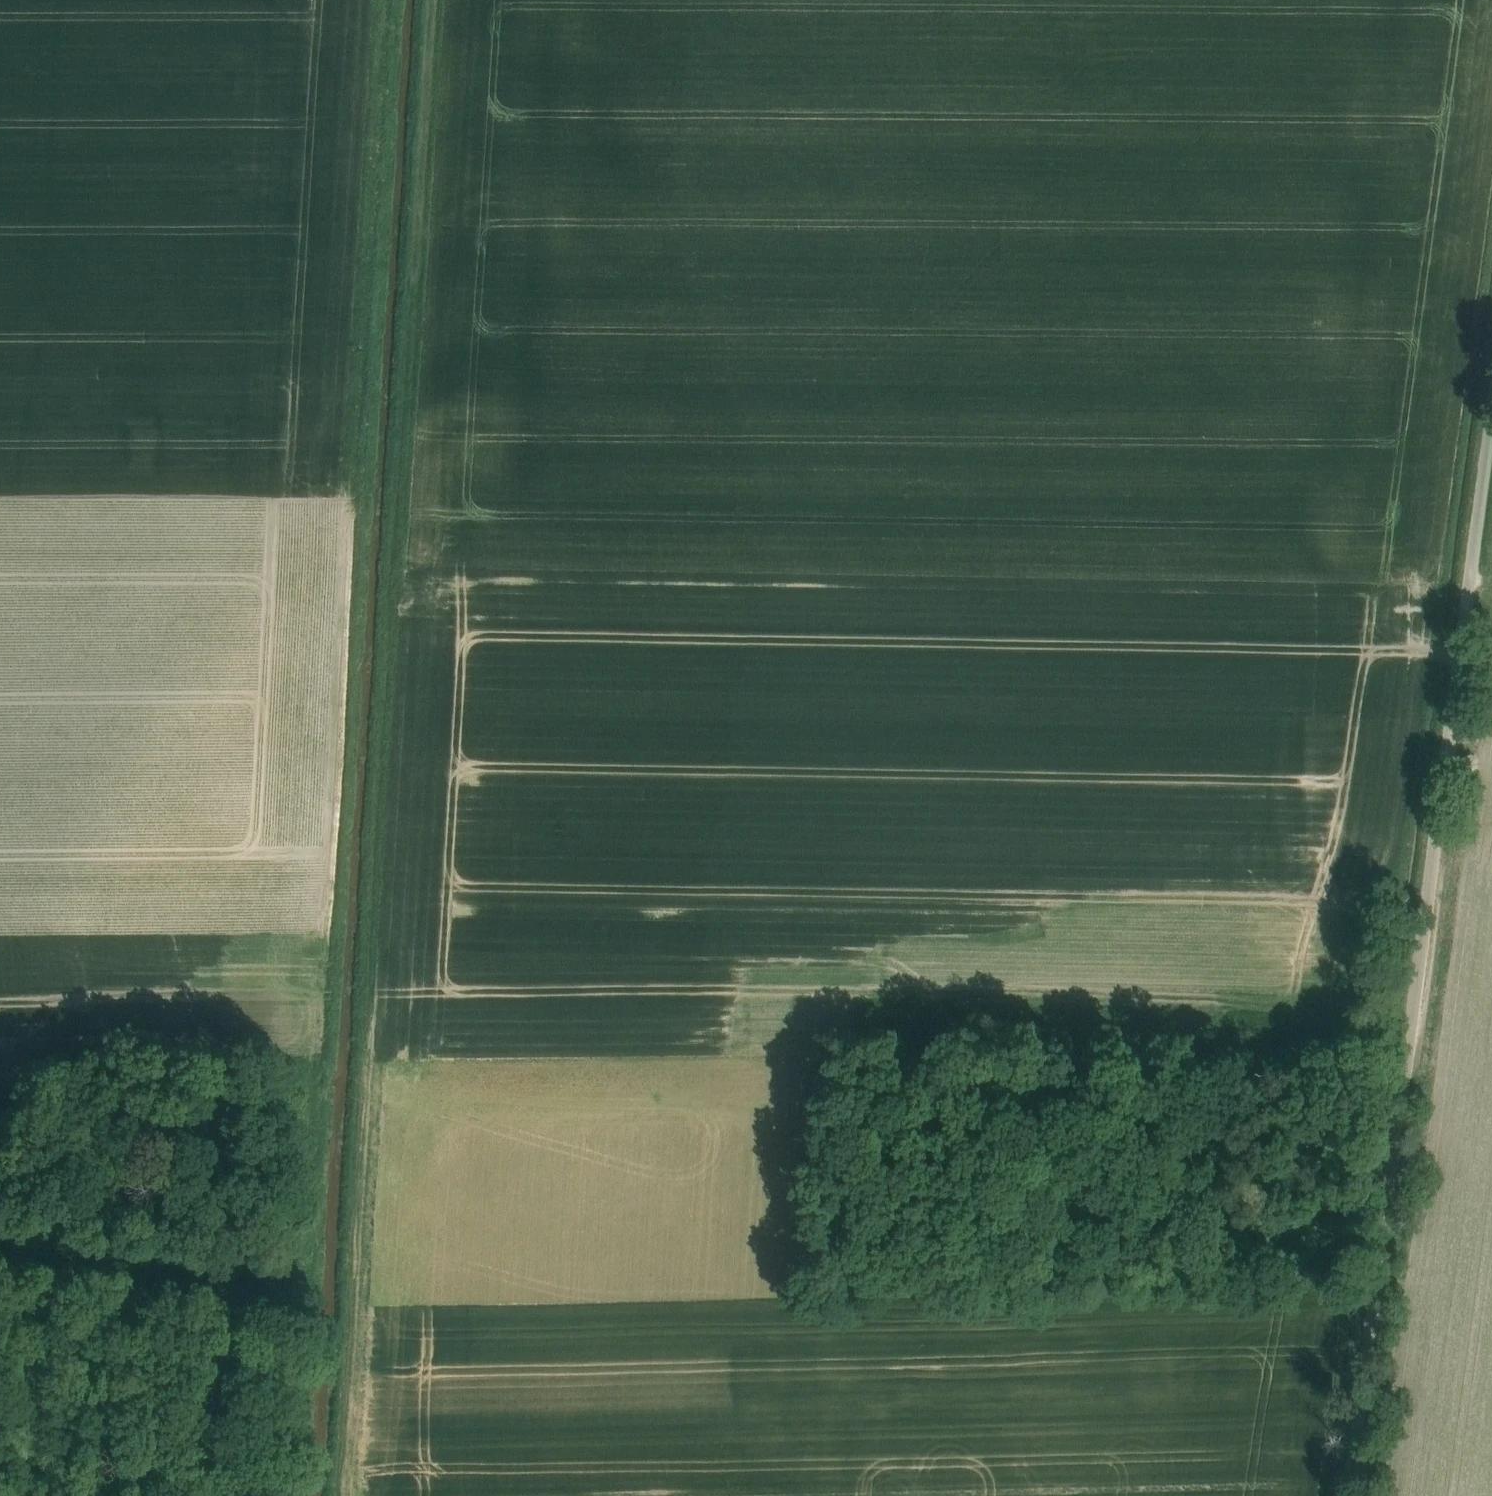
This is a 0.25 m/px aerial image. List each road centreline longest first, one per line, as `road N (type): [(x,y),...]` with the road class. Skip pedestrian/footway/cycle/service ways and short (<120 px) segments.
road 1 (track): [(1491,412),(1347,1495)]

